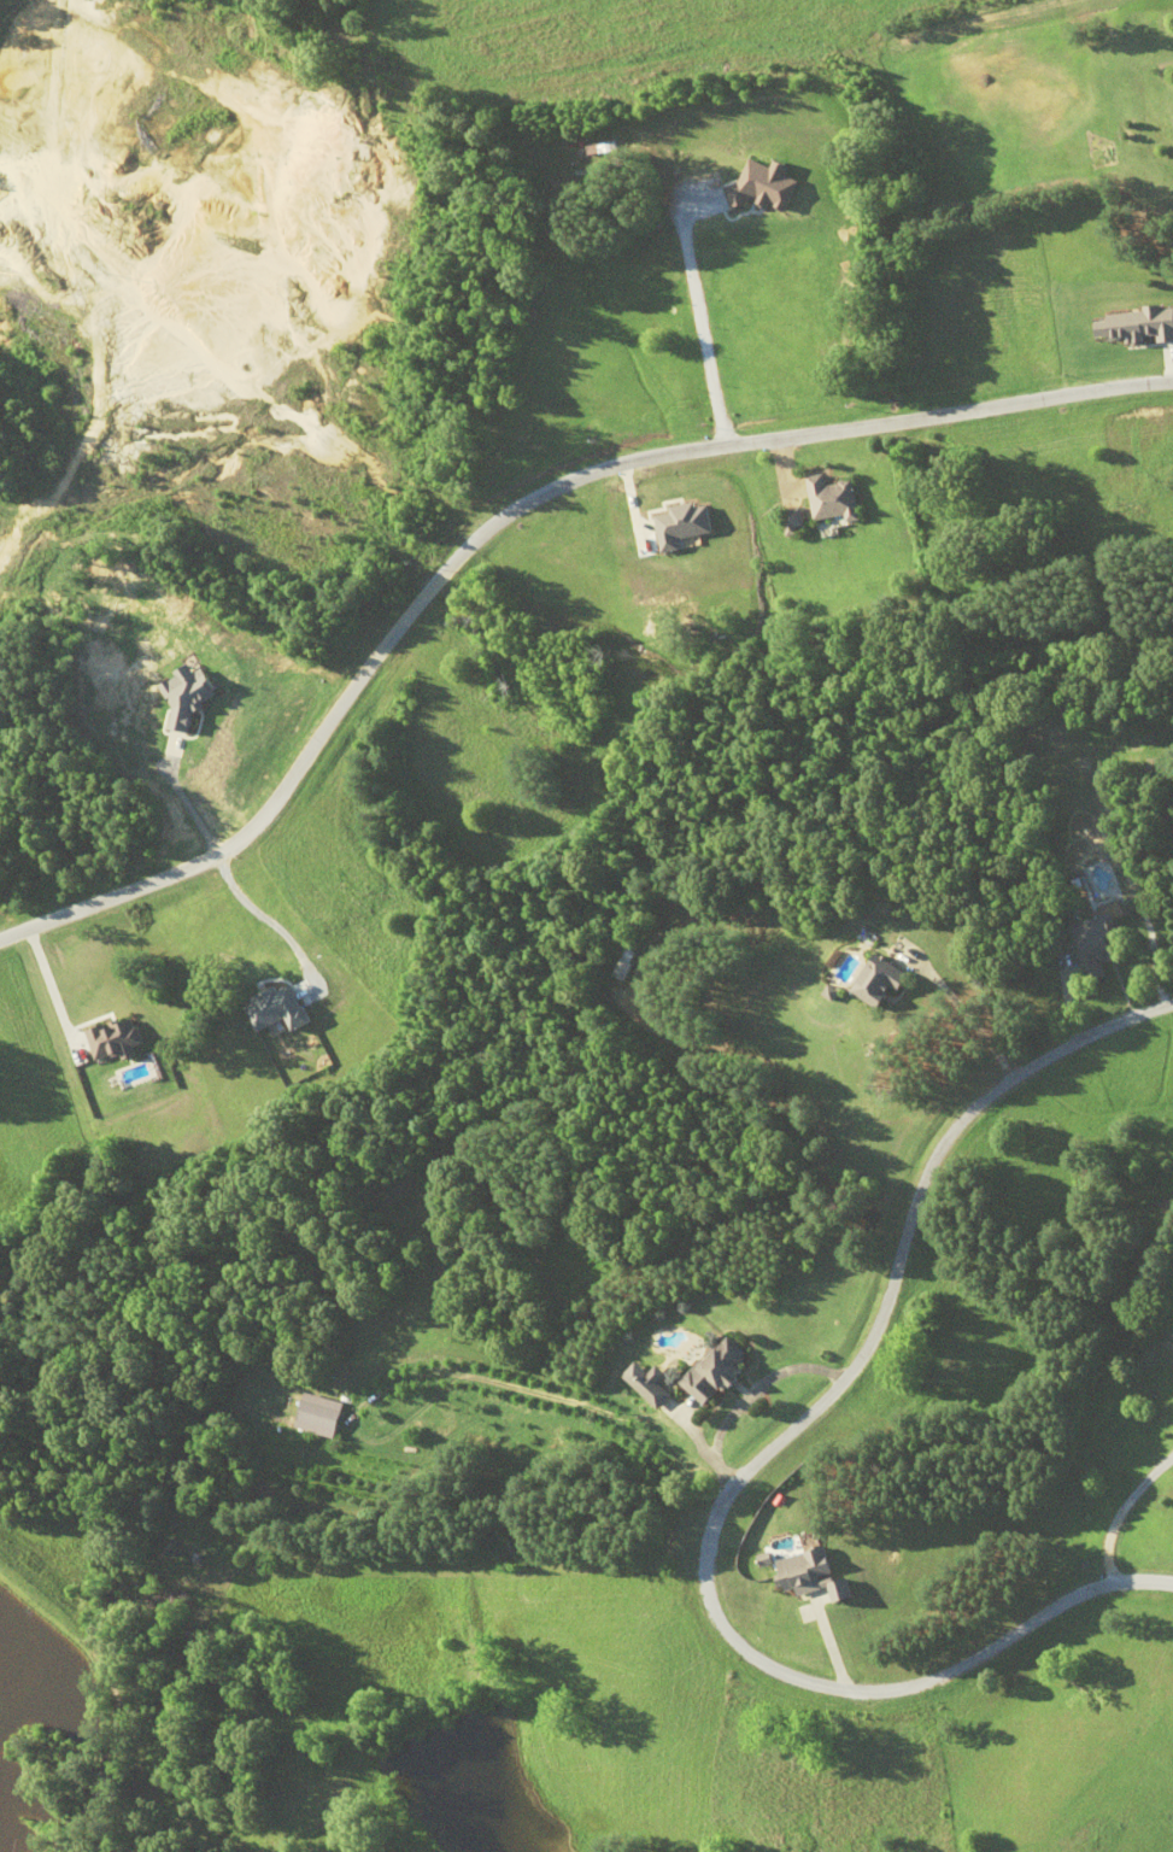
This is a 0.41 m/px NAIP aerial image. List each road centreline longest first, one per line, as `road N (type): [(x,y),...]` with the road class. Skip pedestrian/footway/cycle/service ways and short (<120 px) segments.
road 1 (residential): [(1172,388),(1108,387),(637,462),(505,509),(416,611),(248,838),(0,935)]
road 2 (residential): [(1172,1002),(1108,1018),(966,1112),(904,1209),(858,1353),(775,1432),(709,1528),(699,1595),(750,1664),(850,1692),(944,1676),(1063,1602),(1172,1591)]

